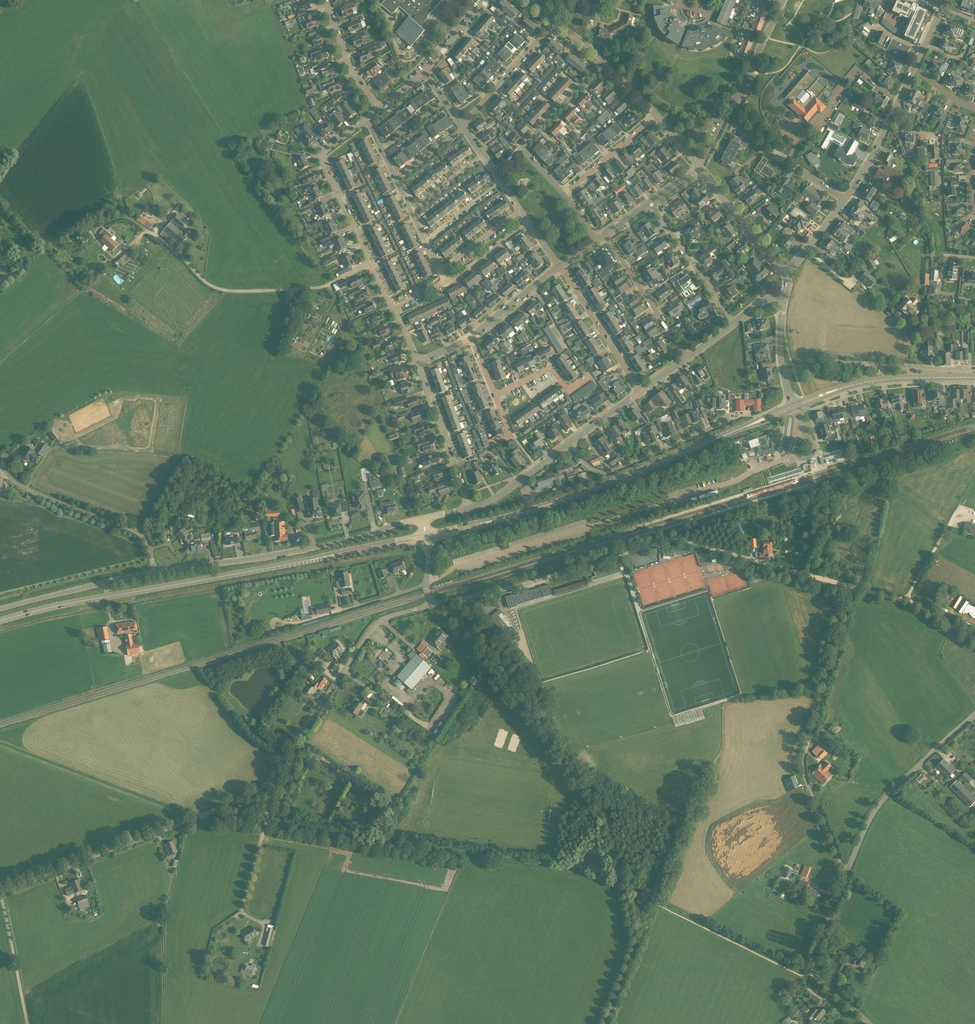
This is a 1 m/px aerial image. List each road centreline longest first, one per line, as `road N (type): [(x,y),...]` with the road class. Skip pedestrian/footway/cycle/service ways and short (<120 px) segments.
road 1 (unclassified): [(605,1023),(634,943),(606,811),(447,602)]
road 2 (secondary): [(0,622),(426,538)]
road 3 (unclassified): [(447,602),(675,539),(804,574)]
road 4 (secondary): [(426,538),(573,496),(739,430)]
road 5 (unclassified): [(0,893),(244,799),(272,777)]
road 6 (unclassified): [(272,777),(372,627),(431,605)]
road 7 (unclassified): [(844,876),(876,807),(974,714)]
road 8 (unclassified): [(155,572),(138,529),(23,484),(0,465)]
road 9 (residential): [(974,369),(843,363),(784,375)]
road 10 (track): [(804,574),(905,601),(974,640)]
road 11 (unclassified): [(872,1023),(813,967),(844,876)]
road 12 (residential): [(570,444),(590,468),(612,471),(724,420)]
road 13 (unclassified): [(319,547),(155,572)]
road 14 (unclassified): [(155,572),(0,610)]
road 15 (residential): [(417,364),(468,509)]
road 16 (track): [(854,588),(808,734)]
road 17 (unclassified): [(808,734),(803,770),(844,876)]
road 18 (residential): [(641,391),(559,266)]
road 19 (residential): [(845,200),(767,146),(731,105)]
road 20 (unclassified): [(845,200),(914,68)]
road 21 (residential): [(688,358),(606,235)]
road 22 (residential): [(734,323),(651,203)]
road 23 (track): [(905,601),(974,476)]
road 24 (residential): [(461,125),(555,23)]
road 25 (unclassified): [(241,908),(272,777)]
road 26 (tertiary): [(784,273),(700,169)]
road 27 (residential): [(379,109),(355,75),(326,0)]
road 28 (residential): [(563,195),(656,116)]
road 29 (unclassified): [(468,509),(501,496),(570,444)]

